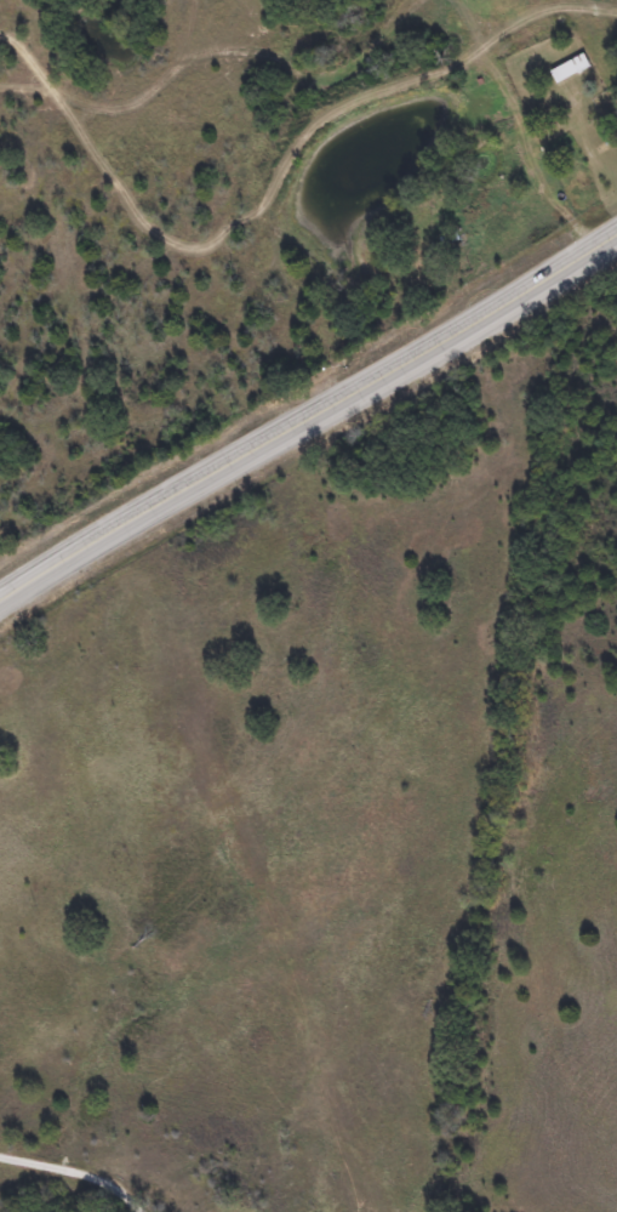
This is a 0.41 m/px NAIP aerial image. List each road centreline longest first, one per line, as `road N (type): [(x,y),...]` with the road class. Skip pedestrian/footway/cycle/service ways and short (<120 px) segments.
road 1 (primary): [(0,600),(616,239)]

